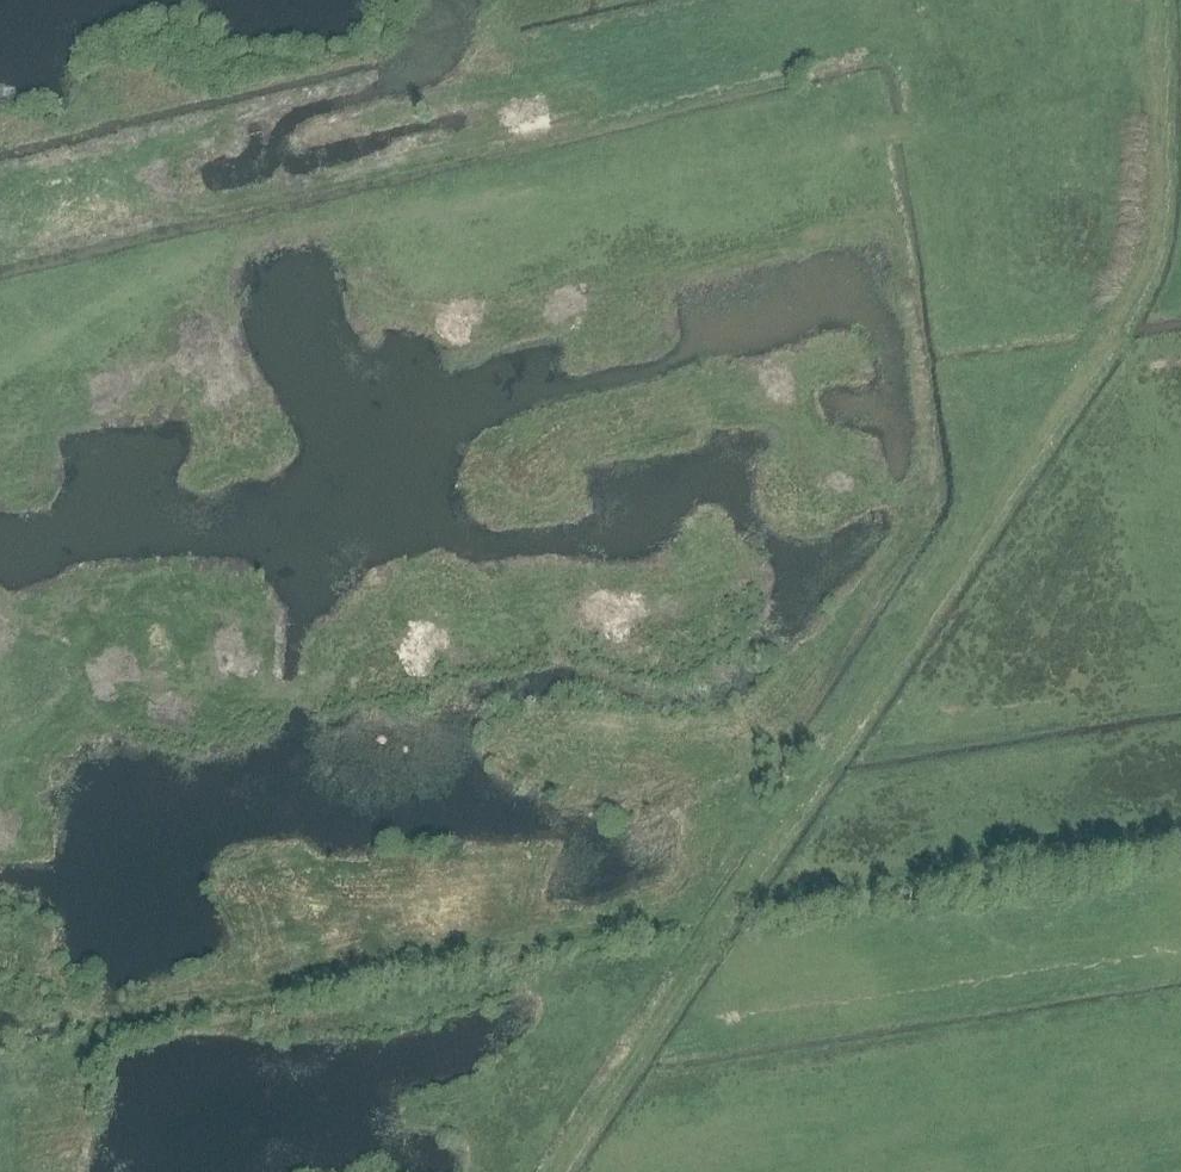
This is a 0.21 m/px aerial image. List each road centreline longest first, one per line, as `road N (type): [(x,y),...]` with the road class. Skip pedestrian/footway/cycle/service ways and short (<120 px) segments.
road 1 (track): [(1157,0),(1156,256),(556,1171)]

